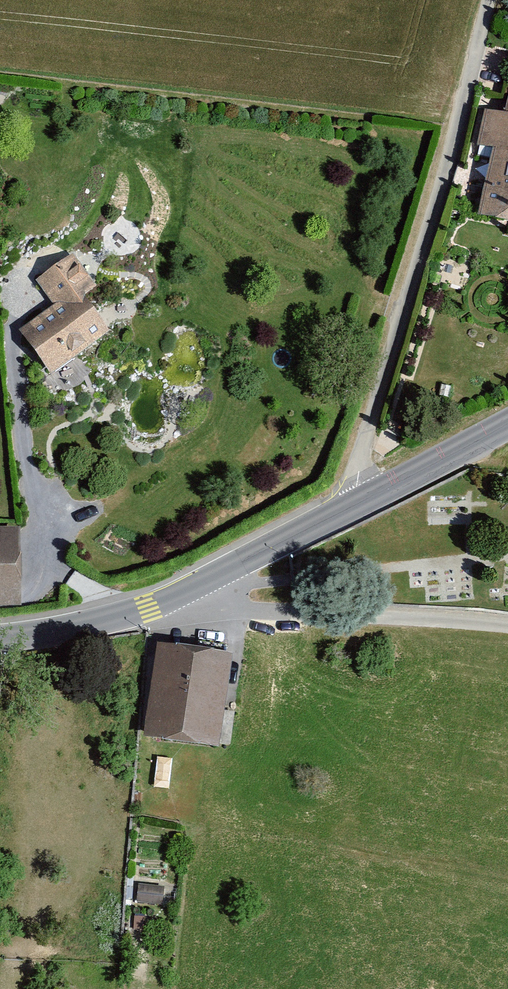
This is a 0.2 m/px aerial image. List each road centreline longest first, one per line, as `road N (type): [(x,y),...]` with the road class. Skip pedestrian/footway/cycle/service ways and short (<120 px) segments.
road 1 (residential): [(480,0),(347,514)]
road 2 (secondary): [(0,634),(138,610),(347,514)]
road 3 (track): [(182,594),(260,612),(507,633)]
road 4 (secondary): [(347,514),(507,427)]

